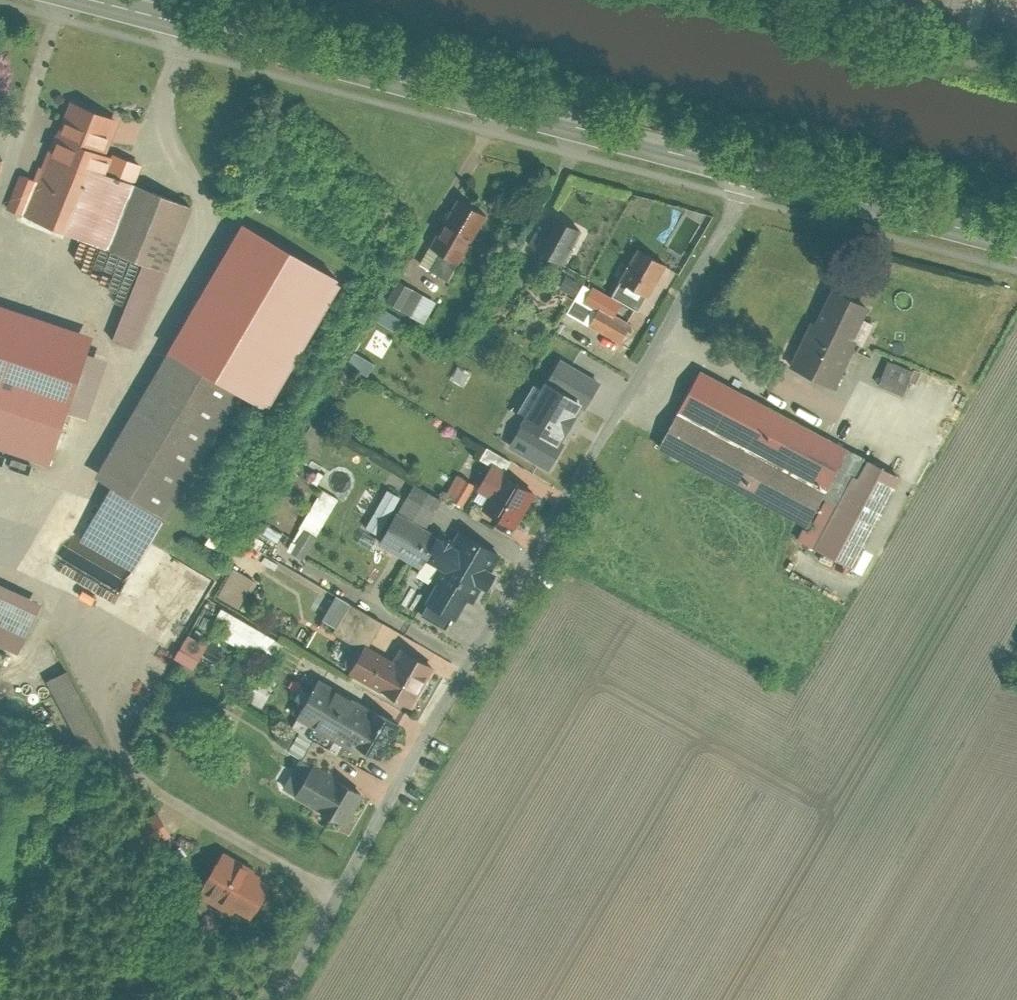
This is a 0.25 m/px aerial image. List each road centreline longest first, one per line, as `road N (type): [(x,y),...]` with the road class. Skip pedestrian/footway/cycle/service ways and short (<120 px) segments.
road 1 (unclassified): [(266,999),(666,327),(752,168)]
road 2 (primary): [(106,0),(752,168)]
road 3 (primary): [(752,168),(1016,238)]
road 4 (unclassified): [(766,0),(1016,66)]

